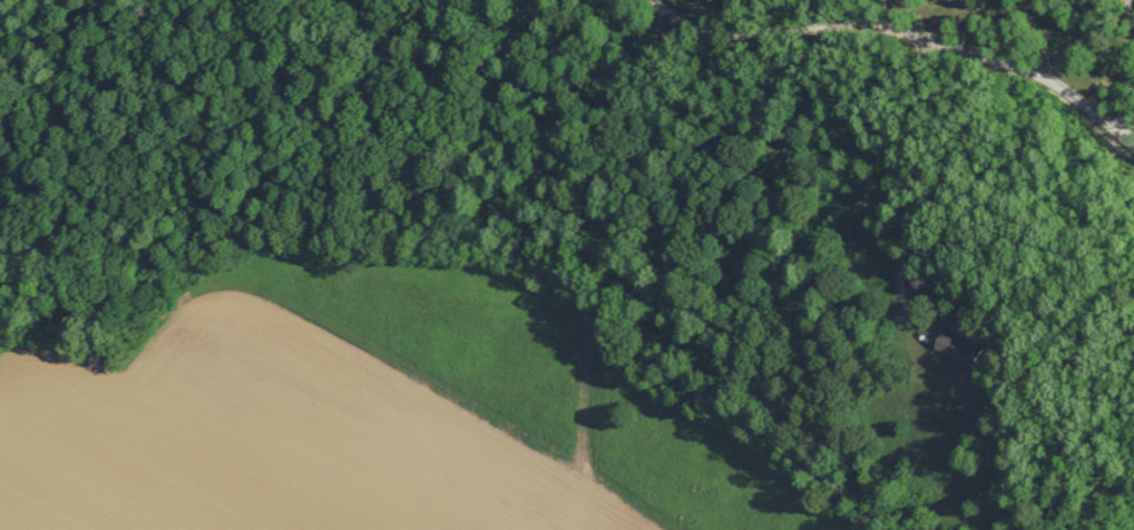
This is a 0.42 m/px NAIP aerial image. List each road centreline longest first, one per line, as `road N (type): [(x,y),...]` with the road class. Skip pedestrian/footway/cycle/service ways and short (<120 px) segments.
road 1 (residential): [(1133,153),(1052,80),(970,52),(886,28),(712,31),(666,0)]

